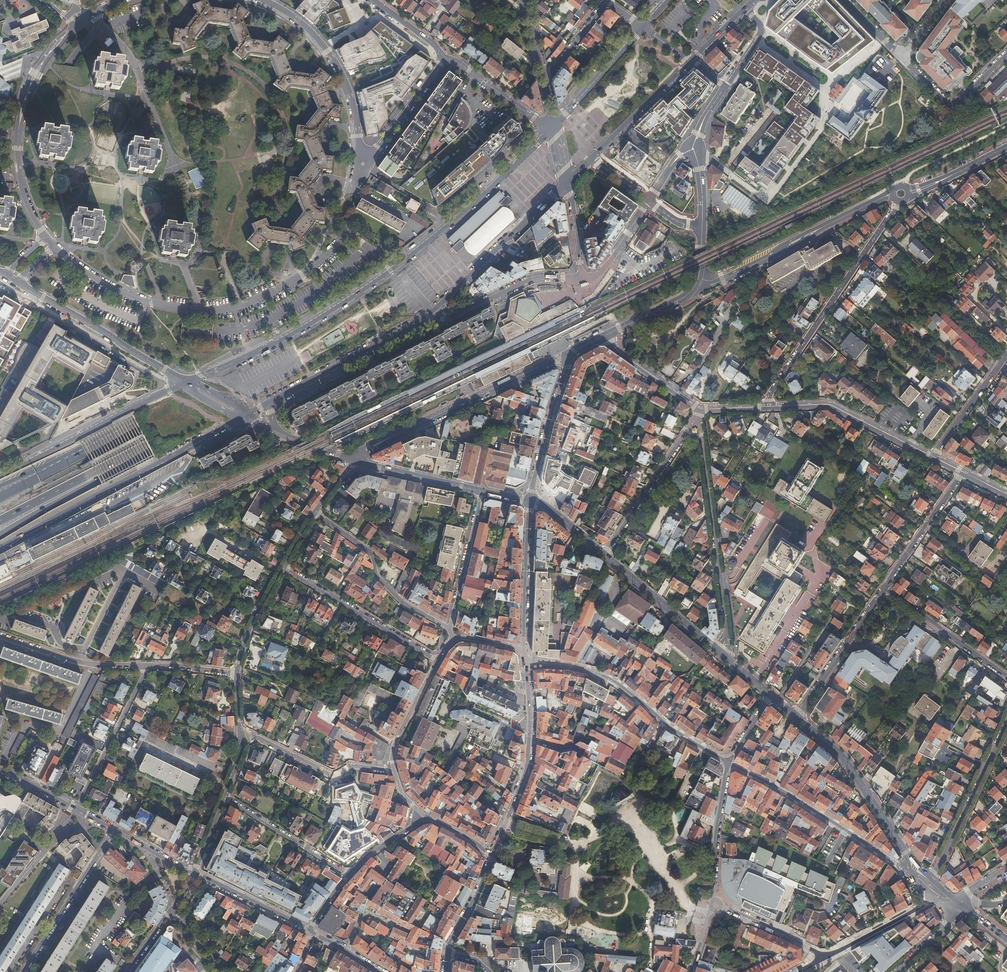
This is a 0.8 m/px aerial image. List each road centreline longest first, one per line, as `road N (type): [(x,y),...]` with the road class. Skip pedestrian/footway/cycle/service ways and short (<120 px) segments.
road 1 (motorway): [(686,0),(510,178),(385,283),(41,476)]
road 2 (motorway): [(148,445),(309,356),(395,298),(508,202),(715,0)]
road 3 (residential): [(345,233),(290,280),(216,310),(130,296),(54,248)]
road 4 (tertiary): [(0,550),(244,417)]
road 5 (residential): [(765,409),(899,202)]
road 6 (tertiary): [(564,356),(354,462)]
road 7 (residential): [(729,763),(608,678),(526,660)]
road 8 (residential): [(699,415),(727,629)]
road 9 (residential): [(916,868),(729,763)]
road 10 (residential): [(892,194),(721,277),(697,279)]
road 11 (secondary): [(553,125),(398,264)]
road 12 (tertiary): [(186,383),(0,476)]
road 13 (residential): [(696,155),(768,201),(837,108)]
road 14 (residential): [(186,383),(15,282)]
road 15 (residential): [(262,0),(301,23),(340,69),(361,157)]
road 16 (tertiary): [(916,868),(843,757),(796,717)]
road 17 (tertiary): [(269,403),(434,311)]
road 18 (residential): [(314,513),(370,553),(377,576),(402,602),(450,629)]
road 19 (tertiary): [(434,311),(565,183)]
road 20 (residential): [(1006,720),(929,884)]
road 21 (residential): [(438,661),(283,568)]
road 22 (motorway): [(0,533),(148,445)]
road 23 (residential): [(699,415),(605,555)]
road 24 (residential): [(114,830),(23,971)]
road 25 (tertiary): [(493,855),(526,770),(529,694)]
road 26 (motorway): [(0,520),(148,445)]
road 27 (residential): [(240,732),(332,775),(354,766),(394,770)]
road 28 (residential): [(583,278),(530,280),(447,317),(434,311)]
road 29 (residential): [(77,809),(146,667)]
road 30 (residential): [(796,717),(883,588)]
road 31 (residential): [(883,588),(1006,677)]
road 32 (residential): [(0,635),(83,663),(146,667)]
road 33 (tertiary): [(529,502),(564,356)]
road 34 (tertiary): [(522,650),(529,502)]
road 35 (residential): [(350,875),(225,798)]
road 36 (tertiary): [(716,649),(605,555)]
road 37 (residential): [(729,763),(715,840),(715,905)]
road 38 (residential): [(902,57),(952,105),(1006,55)]
road 39 (secondary): [(589,161),(691,61)]
road 40 (secondary): [(398,264),(279,341)]
road 41 (residential): [(482,491),(450,629)]
road 42 (residential): [(883,588),(962,474)]
road 43 (secondary): [(642,27),(553,125)]
road 44 (tertiary): [(482,491),(354,462)]
road 45 (residential): [(826,957),(940,892)]
road 46 (residential): [(931,458),(1006,354)]
road 47 (residential): [(553,125),(444,58)]
road 48 (residential): [(444,58),(370,161)]
road 49 (residential): [(309,930),(196,874)]
road 50 (residential): [(715,905),(826,957)]
road 51 (residential): [(603,337),(699,410)]
road 52 (residential): [(438,661),(394,749),(394,770)]

